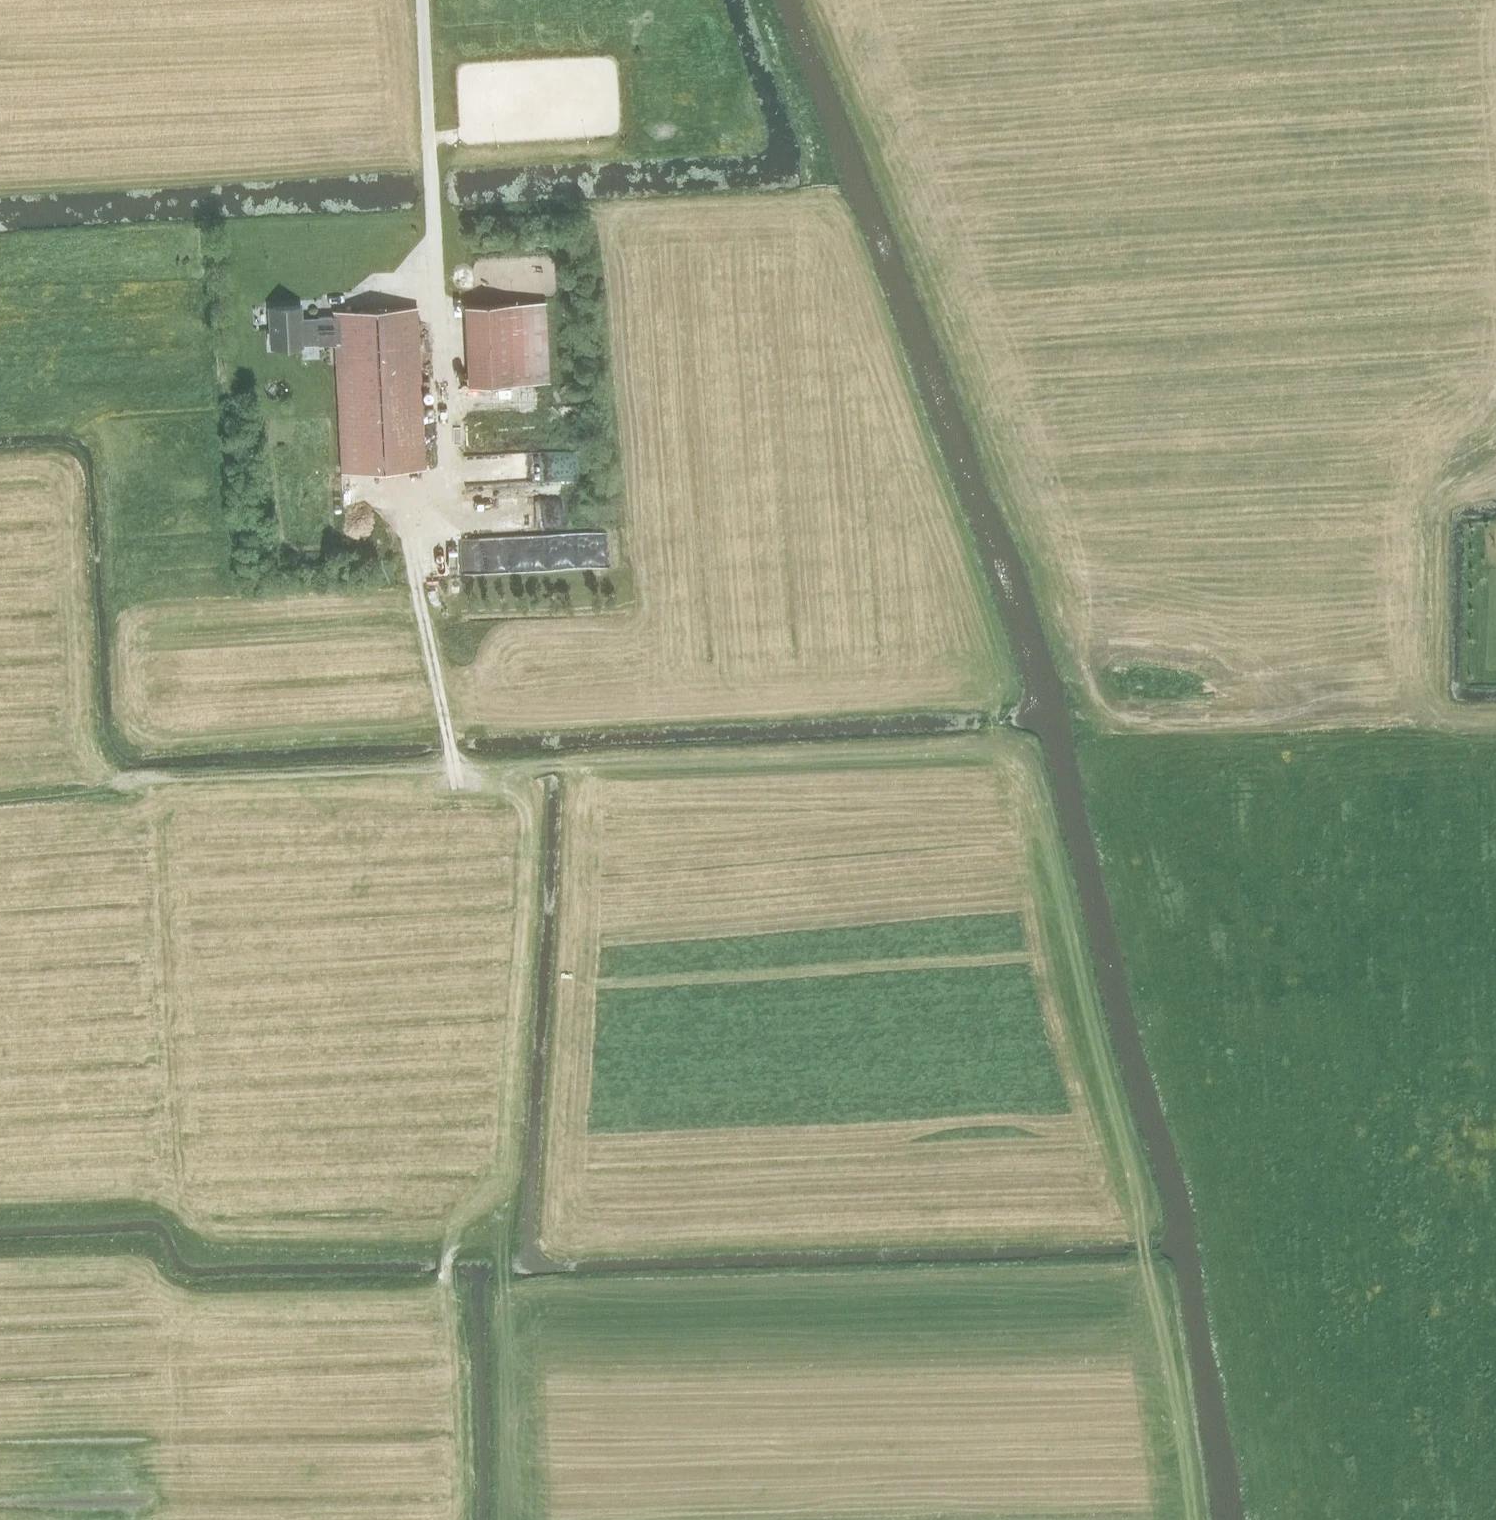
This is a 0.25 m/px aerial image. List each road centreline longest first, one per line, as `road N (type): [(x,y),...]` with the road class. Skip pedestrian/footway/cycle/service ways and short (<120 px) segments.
road 1 (track): [(458,786),(406,528),(444,482)]

